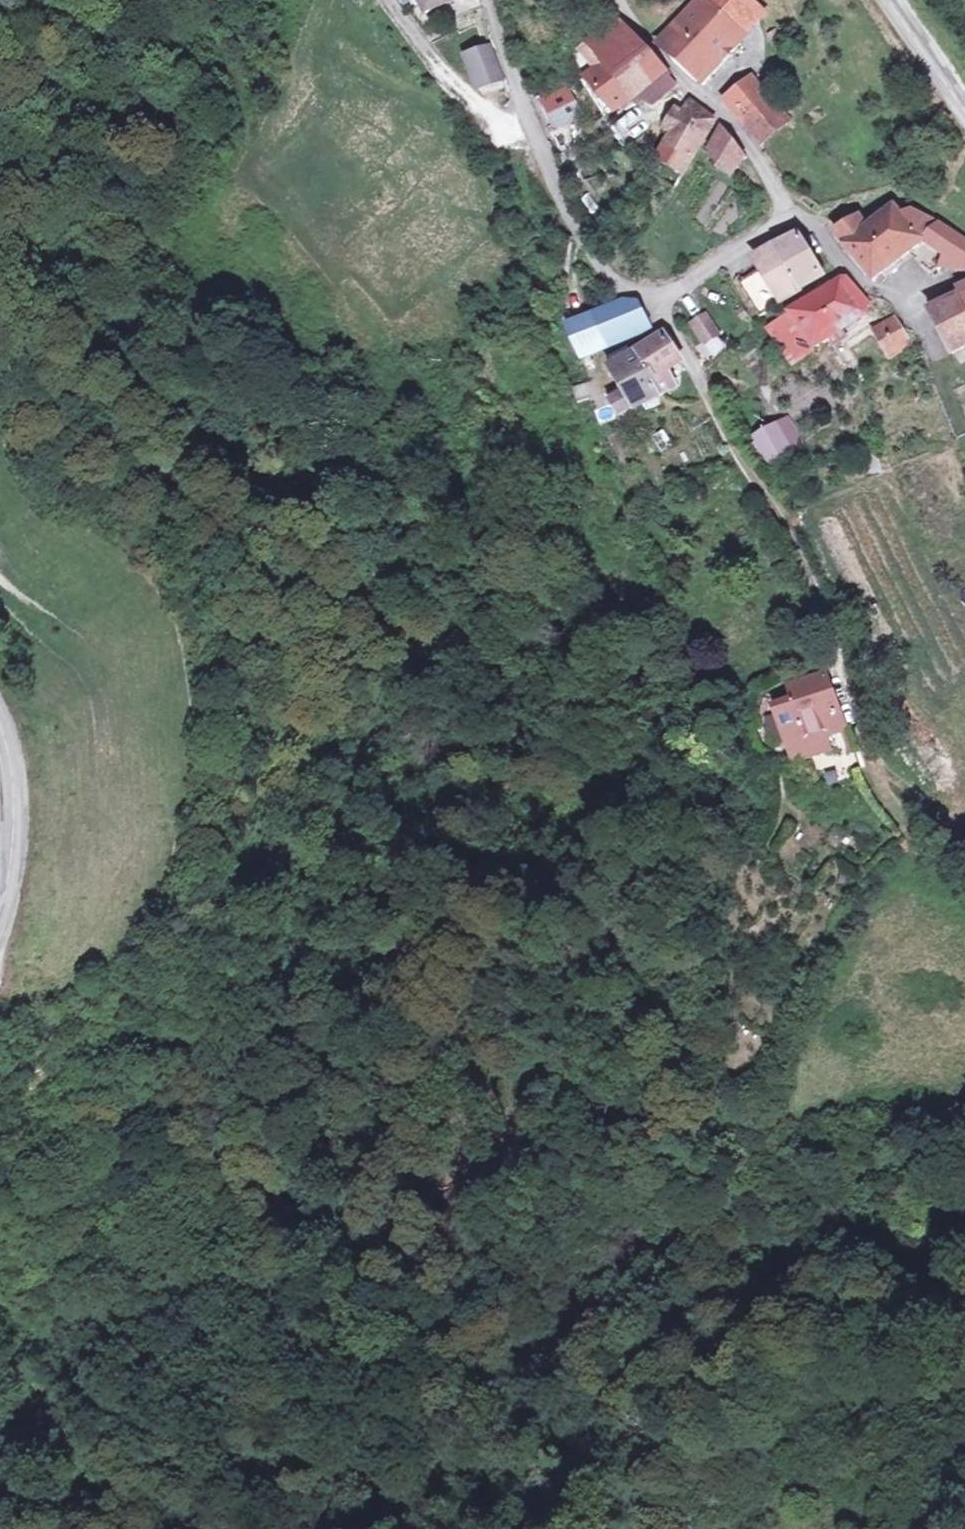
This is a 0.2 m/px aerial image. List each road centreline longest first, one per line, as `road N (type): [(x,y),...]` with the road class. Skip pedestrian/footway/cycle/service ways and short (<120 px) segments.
road 1 (residential): [(781,206),(762,232),(678,287),(628,291),(609,280),(555,188),(491,0)]
road 2 (residential): [(615,0),(708,97),(781,206)]
road 3 (residential): [(781,206),(817,216),(875,287),(918,286)]
road 4 (tertiary): [(0,898),(9,835),(0,744)]
road 5 (tertiary): [(964,115),(886,0)]

